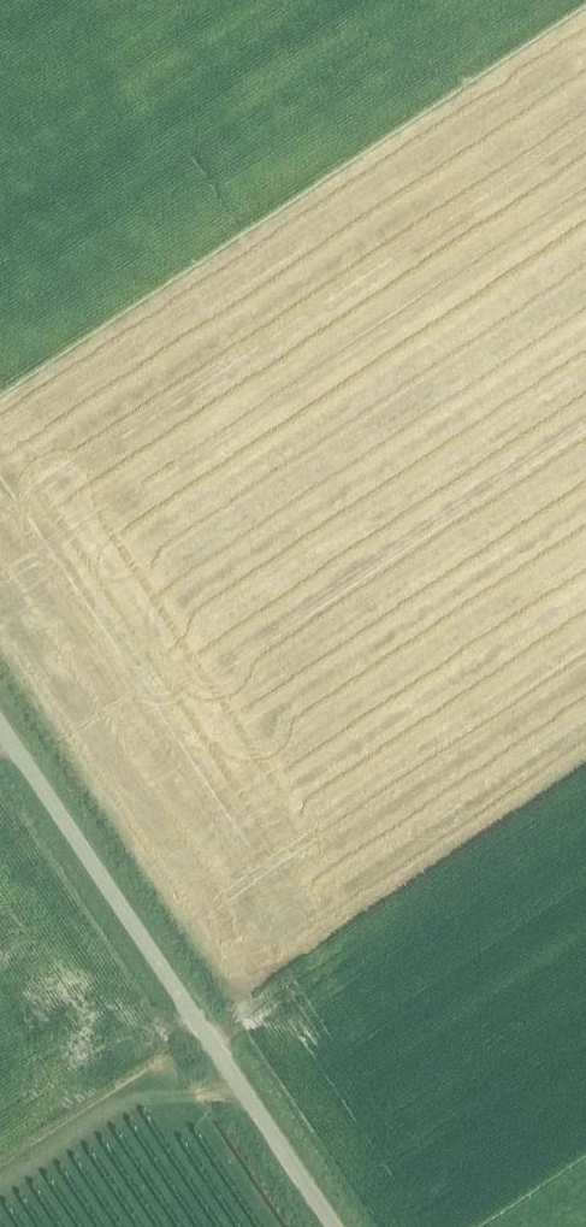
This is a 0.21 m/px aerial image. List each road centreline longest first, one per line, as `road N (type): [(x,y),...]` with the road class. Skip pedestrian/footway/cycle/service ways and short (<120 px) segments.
road 1 (unclassified): [(343,1226),(0,713)]

